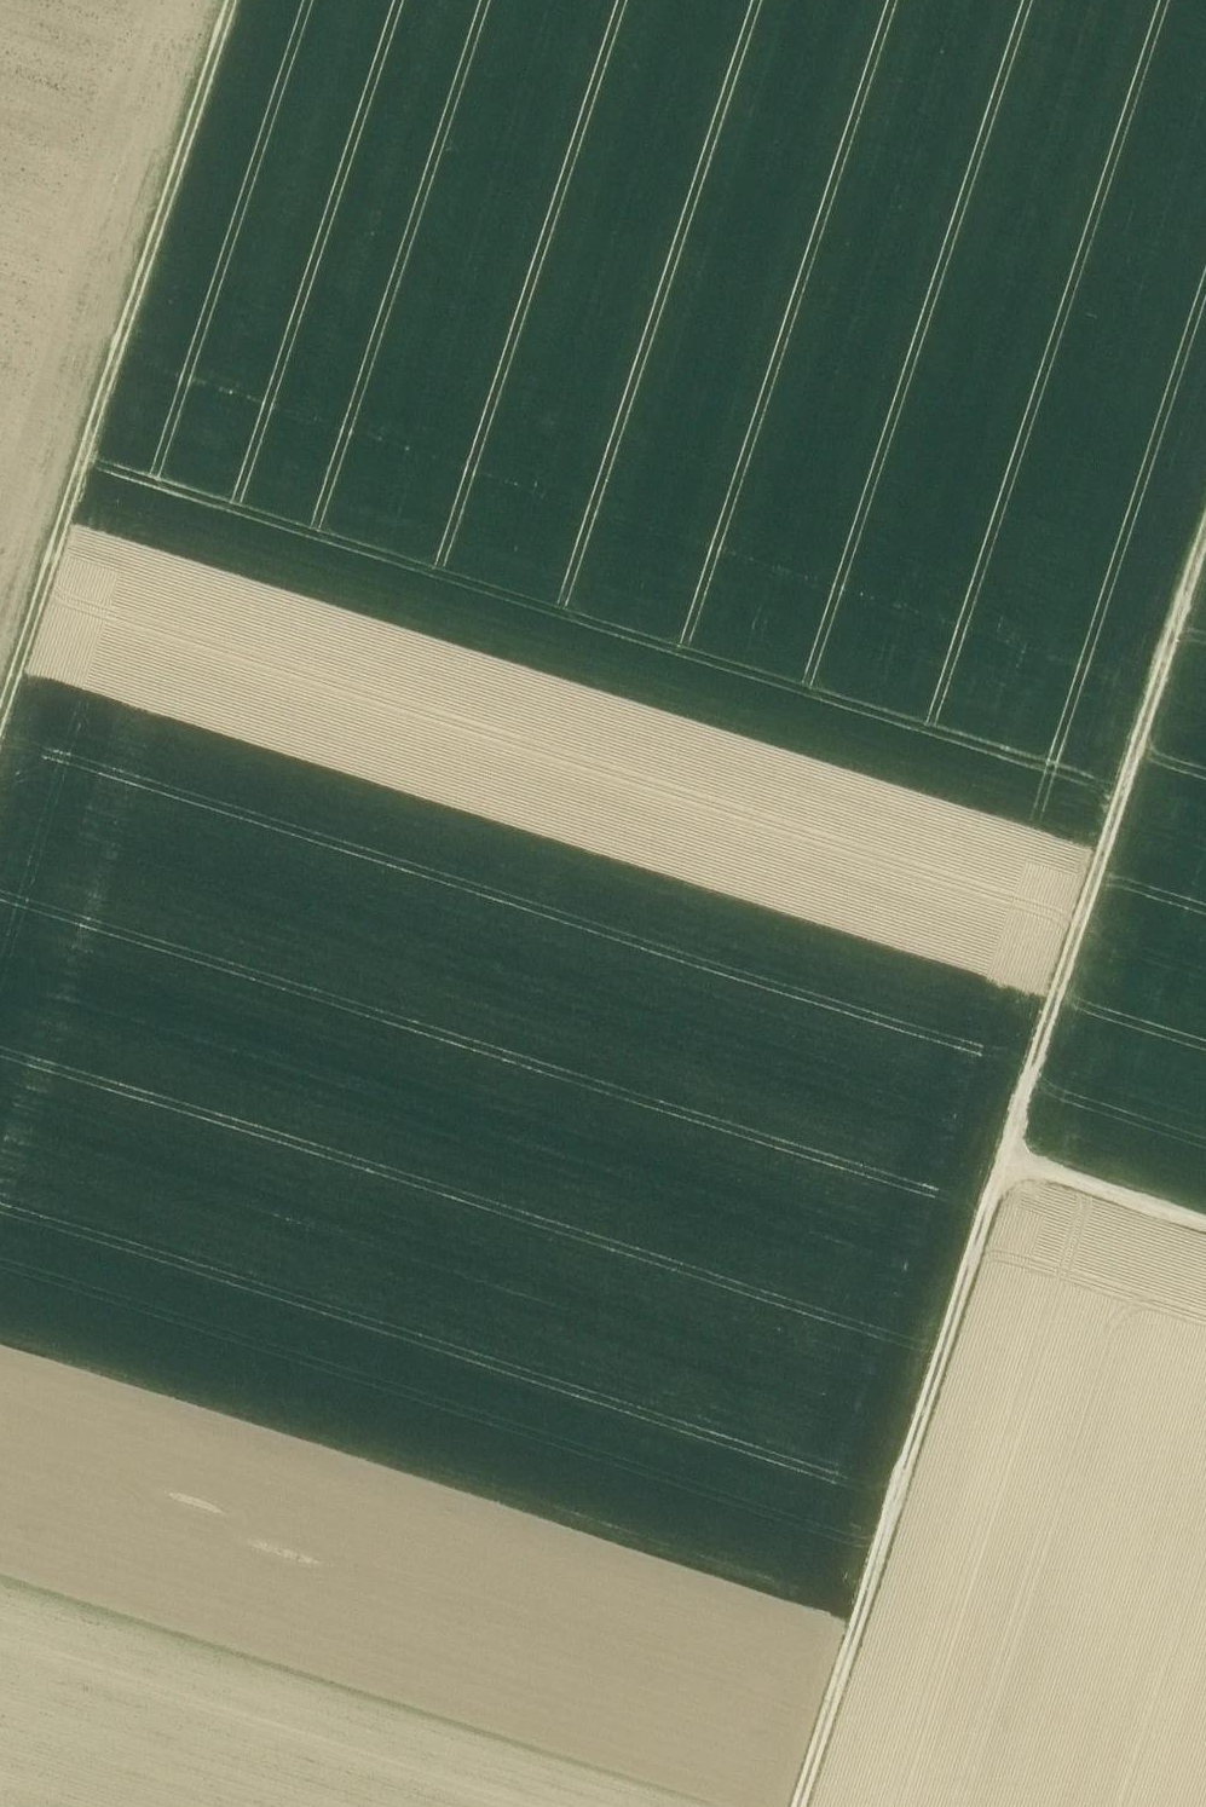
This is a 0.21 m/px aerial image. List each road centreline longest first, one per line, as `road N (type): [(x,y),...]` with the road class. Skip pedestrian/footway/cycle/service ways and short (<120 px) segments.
road 1 (track): [(1205,1223),(1004,1157),(796,1806)]
road 2 (track): [(228,0),(0,710)]
road 3 (track): [(1205,532),(1004,1157)]

